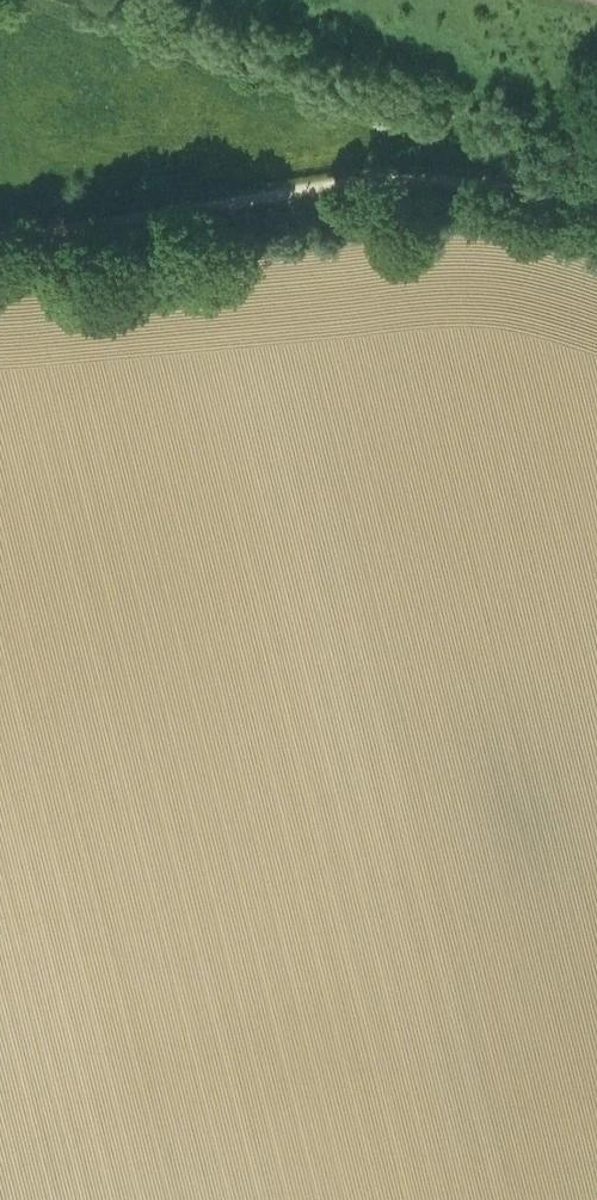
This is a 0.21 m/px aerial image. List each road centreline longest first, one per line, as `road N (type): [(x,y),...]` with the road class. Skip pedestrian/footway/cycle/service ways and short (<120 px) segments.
road 1 (track): [(596,209),(475,180),(382,178),(0,240)]

